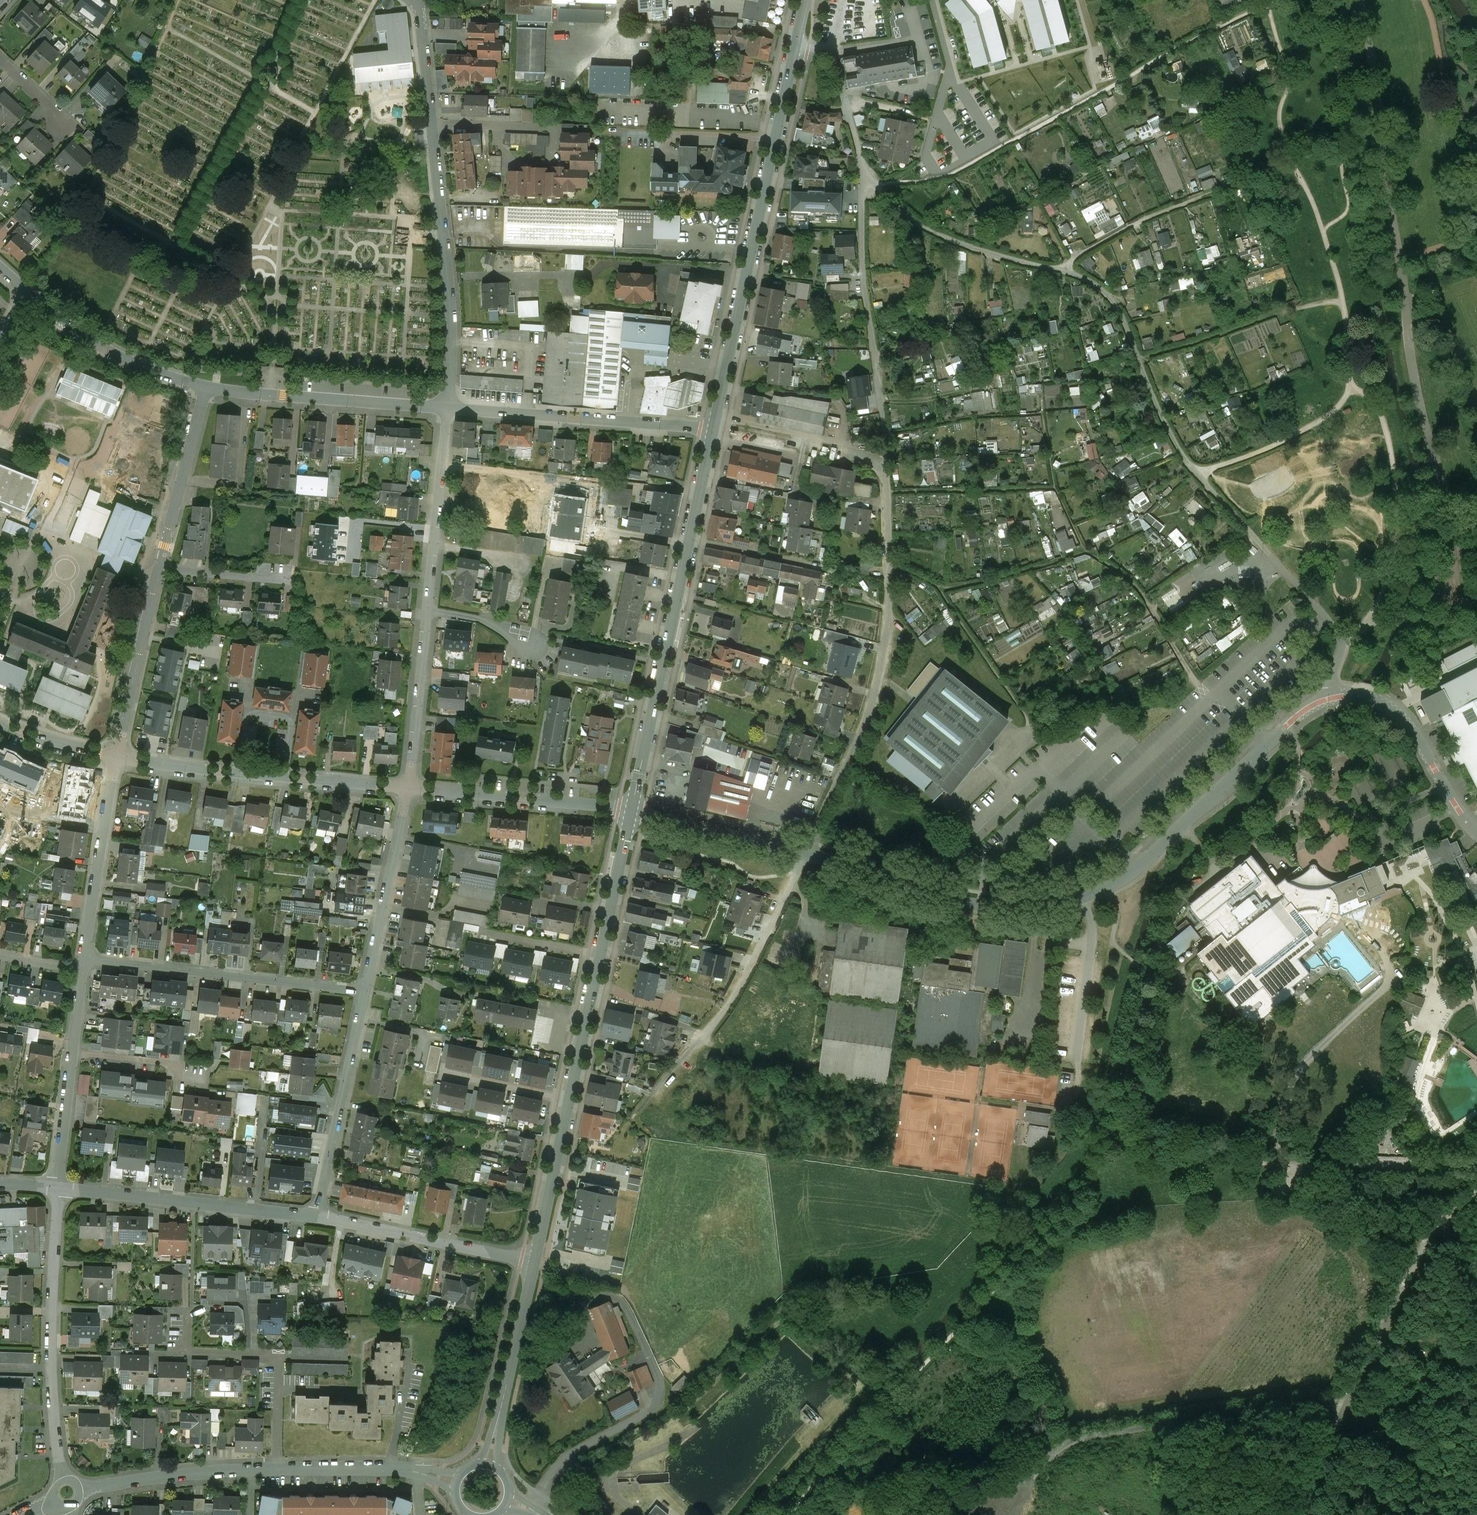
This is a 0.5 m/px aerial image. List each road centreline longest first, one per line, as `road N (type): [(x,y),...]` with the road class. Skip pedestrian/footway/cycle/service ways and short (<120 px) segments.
road 1 (residential): [(806,853),(964,902),(1025,907),(1081,898),(1138,867),(1285,727),(1331,695)]
road 2 (residential): [(884,476),(862,270),(861,159),(834,52),(795,50)]
road 3 (secondary): [(631,812),(535,1262)]
road 4 (residential): [(447,407),(449,278),(418,0)]
road 5 (residential): [(806,853),(859,736),(878,669),(888,609),(884,476)]
road 6 (secondary): [(714,431),(631,812)]
road 7 (secondary): [(795,50),(714,431)]
road 8 (residential): [(458,1482),(390,1469),(277,1469),(80,1491)]
road 9 (residential): [(63,1480),(50,1349),(57,1187)]
road 10 (residential): [(117,758),(409,786)]
road 11 (residential): [(83,958),(364,993)]
road 12 (residential): [(447,407),(714,431)]
road 13 (residential): [(319,1216),(57,1187)]
road 14 (residential): [(681,1063),(733,1002),(806,853)]
road 15 (residential): [(206,388),(447,407)]
road 16 (residential): [(319,1216),(364,993)]
road 17 (residential): [(409,786),(631,812)]
road 18 (residential): [(535,1262),(319,1216)]
road 19 (residential): [(81,970),(57,1187)]
road 20 (residential): [(1331,695),(1373,700),(1410,727),(1476,833)]
road 21 (residential): [(364,993),(409,786)]
road 22 (secondary): [(535,1262),(488,1465)]
road 23 (residential): [(24,290),(73,330),(206,388)]
road 24 (residential): [(429,610),(447,407)]
road 25 (residential): [(117,758),(83,958)]
road 26 (residential): [(279,1420),(281,1353),(186,1350),(187,1311)]
road 27 (residential): [(159,569),(117,758)]
road 28 (residential): [(206,388),(159,569)]
road 29 (residential): [(631,812),(806,853)]
road 30 (residential): [(409,786),(429,610)]
road 31 (residential): [(159,569),(289,580)]
road 32 (residential): [(0,726),(117,758)]

